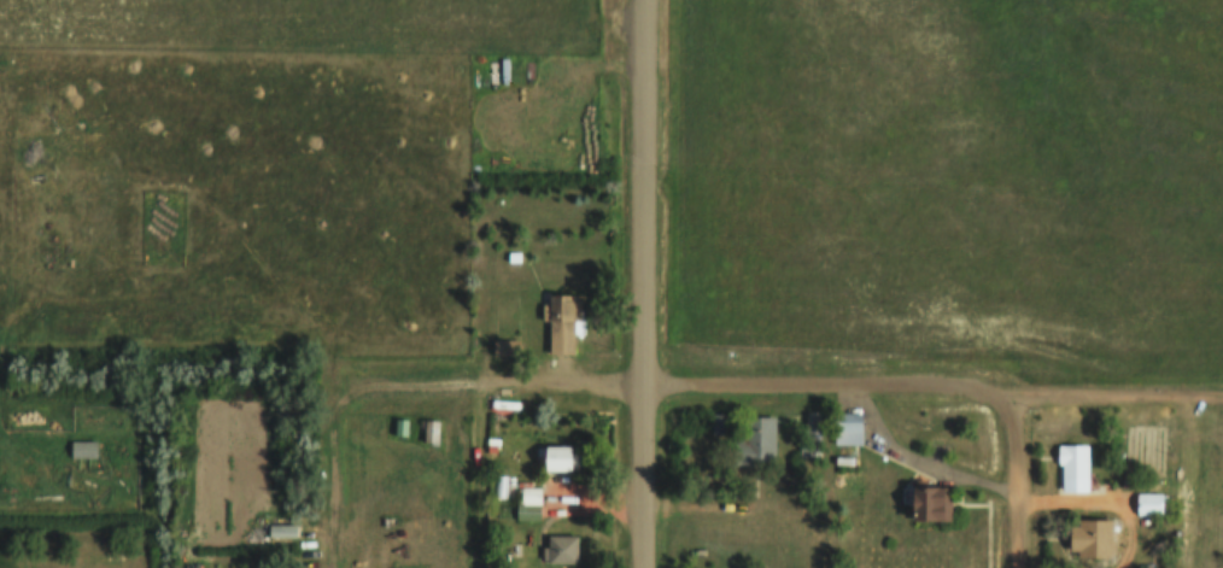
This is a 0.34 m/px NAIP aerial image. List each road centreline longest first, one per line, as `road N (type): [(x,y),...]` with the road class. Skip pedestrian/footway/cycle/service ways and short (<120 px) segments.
road 1 (residential): [(328,567),(333,392),(639,392)]
road 2 (tertiary): [(642,0),(639,392)]
road 3 (residential): [(639,392),(1016,393)]
road 4 (tertiary): [(639,392),(640,567)]
road 5 (residential): [(1016,393),(1017,567)]

